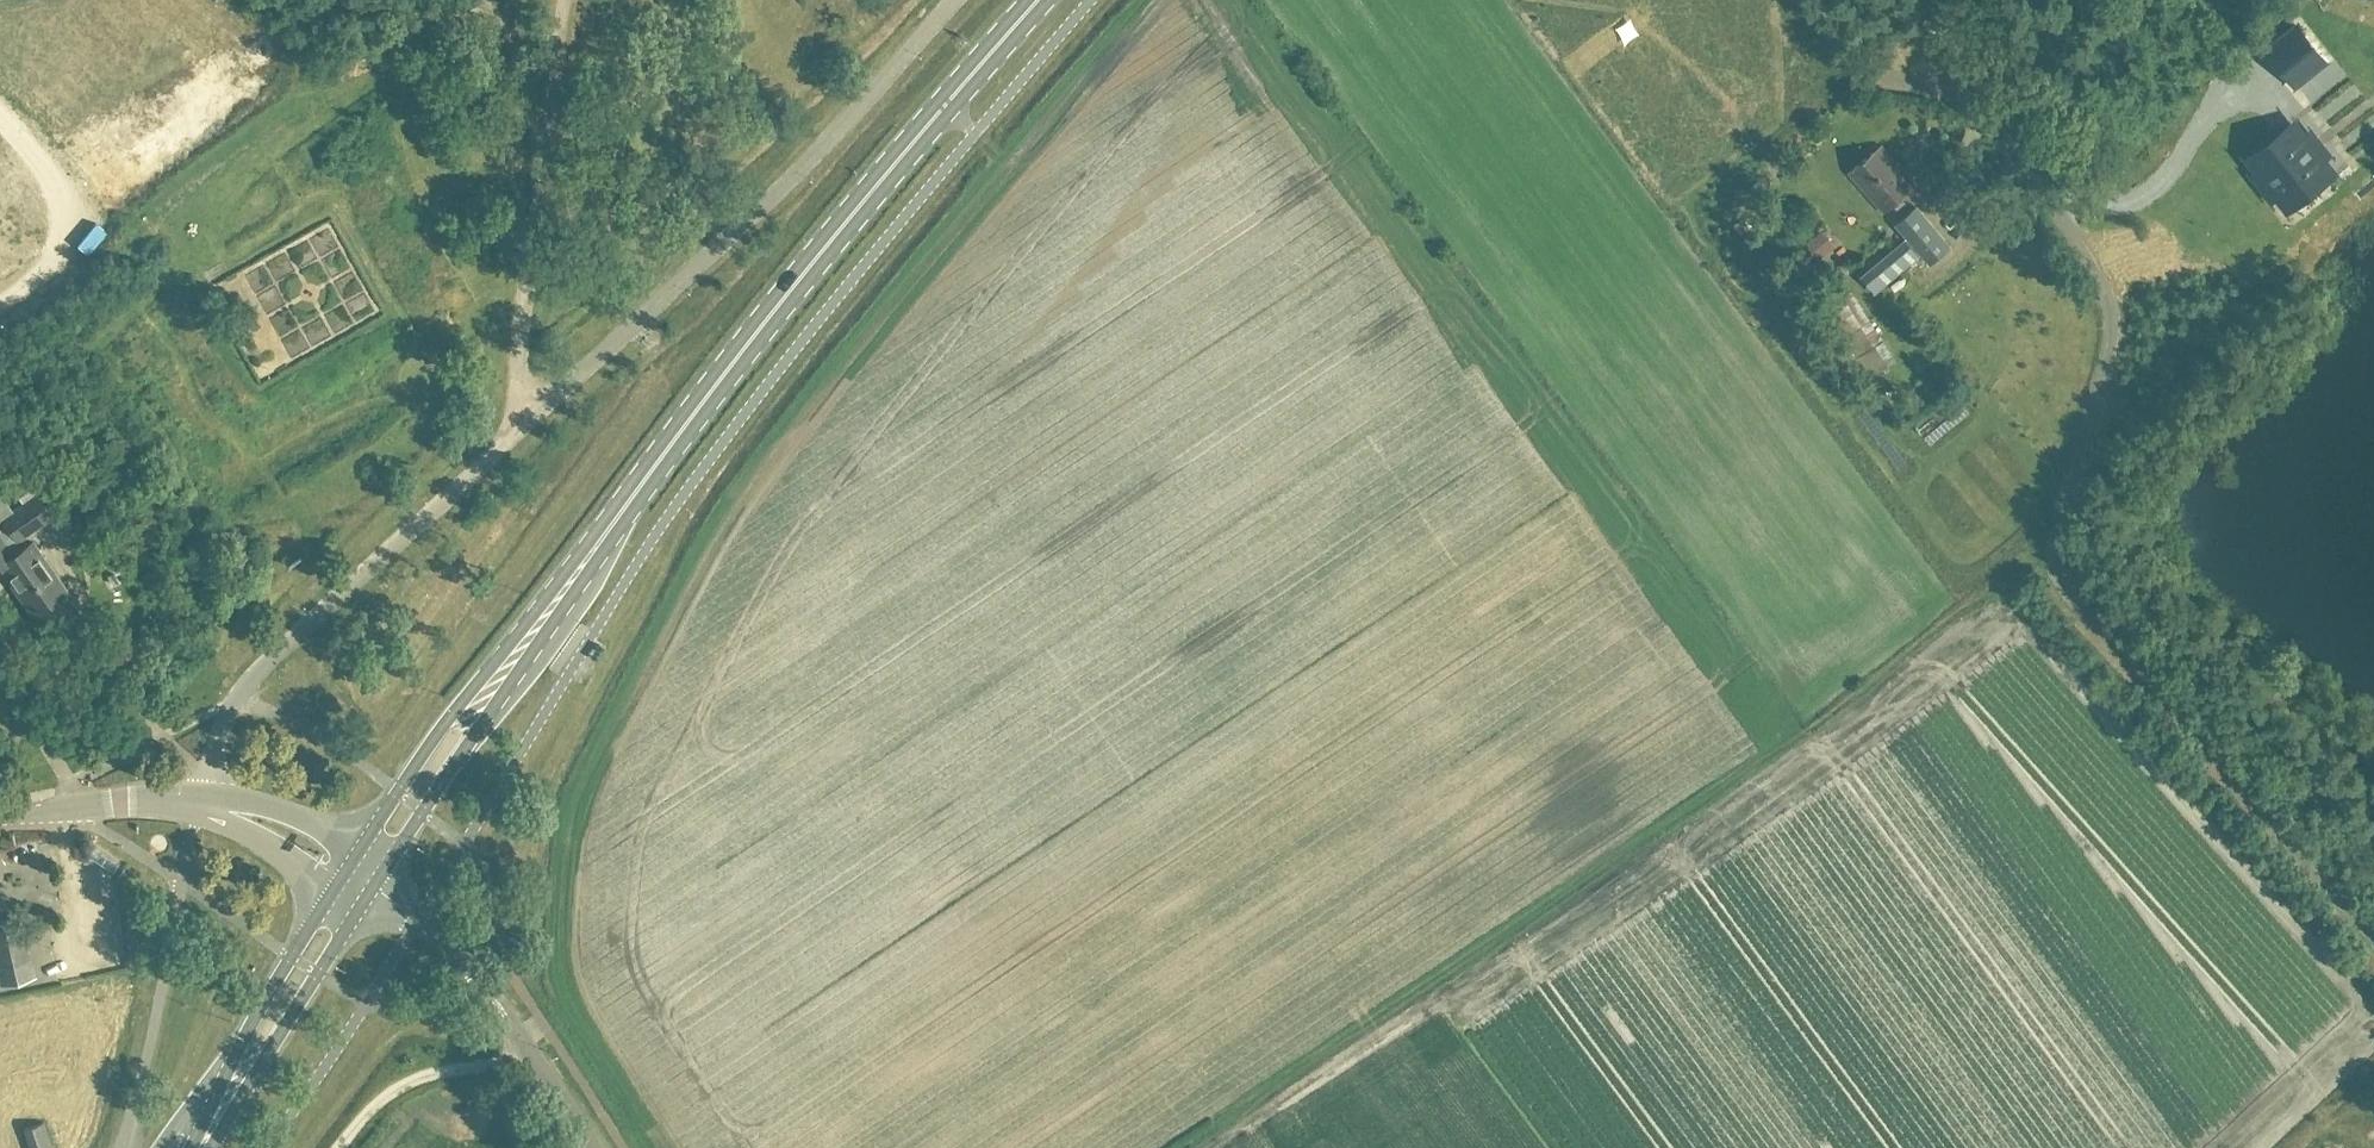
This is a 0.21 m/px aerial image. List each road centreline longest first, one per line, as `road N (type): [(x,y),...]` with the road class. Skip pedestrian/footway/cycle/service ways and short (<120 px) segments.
road 1 (unclassified): [(1803,0),(1863,78),(1944,91),(1996,121),(2051,174),(2089,243),(2110,322),(2099,383),(2058,507),(2054,568),(2373,937)]
road 2 (primary): [(364,878),(410,801),(718,382),(1038,0)]
road 3 (unclassified): [(954,0),(762,208),(520,429)]
road 4 (unclassified): [(199,804),(233,702),(256,673),(520,429)]
road 5 (tertiary): [(591,1147),(469,966),(364,878)]
road 6 (primary): [(198,1147),(254,1045),(364,878)]
road 7 (track): [(513,22),(526,284)]
road 8 (residential): [(0,296),(74,249),(89,219),(85,203),(0,114)]
road 9 (tertiary): [(364,878),(335,835),(314,825),(244,804),(199,804)]
road 10 (tertiary): [(199,804),(310,877),(364,878)]
road 11 (tertiary): [(0,818),(121,802)]

